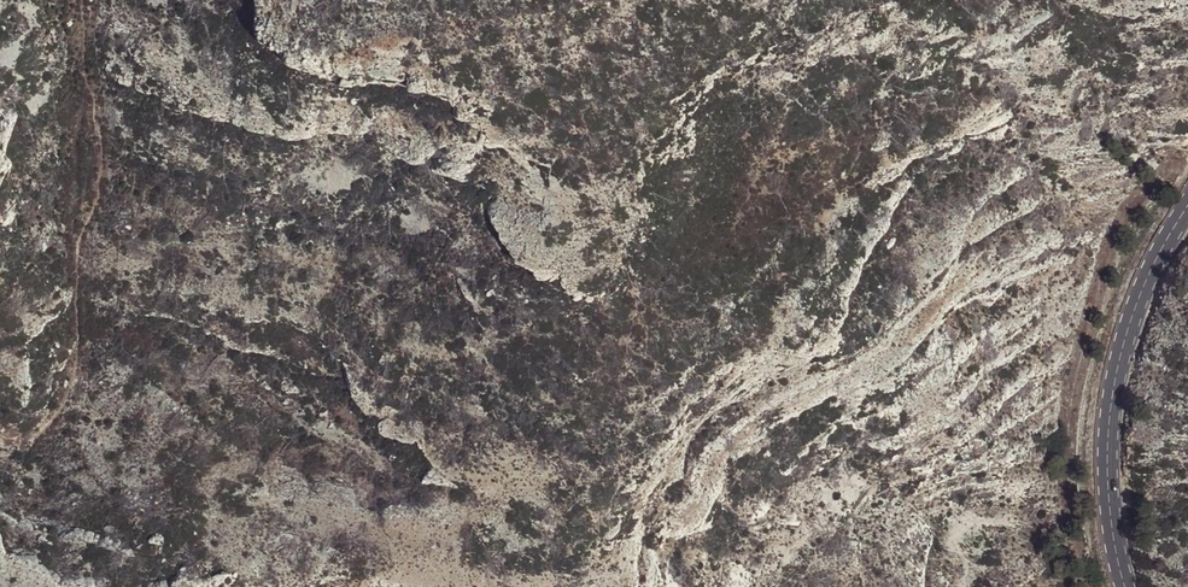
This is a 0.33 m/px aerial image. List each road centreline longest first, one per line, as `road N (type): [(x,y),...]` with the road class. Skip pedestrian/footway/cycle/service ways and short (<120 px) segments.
road 1 (secondary): [(1187,205),(1138,294),(1111,390),(1106,482),(1127,586)]

